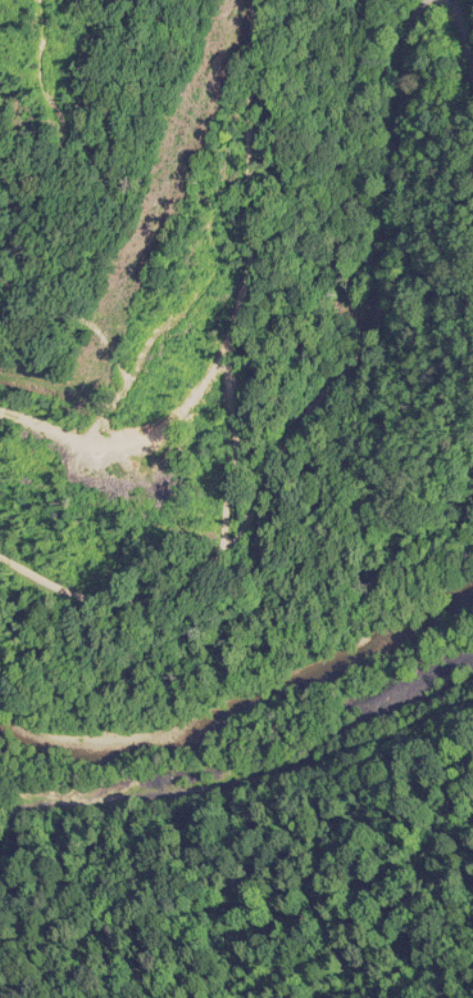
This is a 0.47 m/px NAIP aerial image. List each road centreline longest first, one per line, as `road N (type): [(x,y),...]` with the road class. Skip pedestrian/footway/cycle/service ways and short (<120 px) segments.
road 1 (track): [(0,656),(72,656),(322,612),(371,574),(376,438),(414,383),(398,100),(420,29),(439,0)]
road 2 (residential): [(0,556),(123,606),(213,572),(227,469),(228,347),(252,189),(251,0)]

